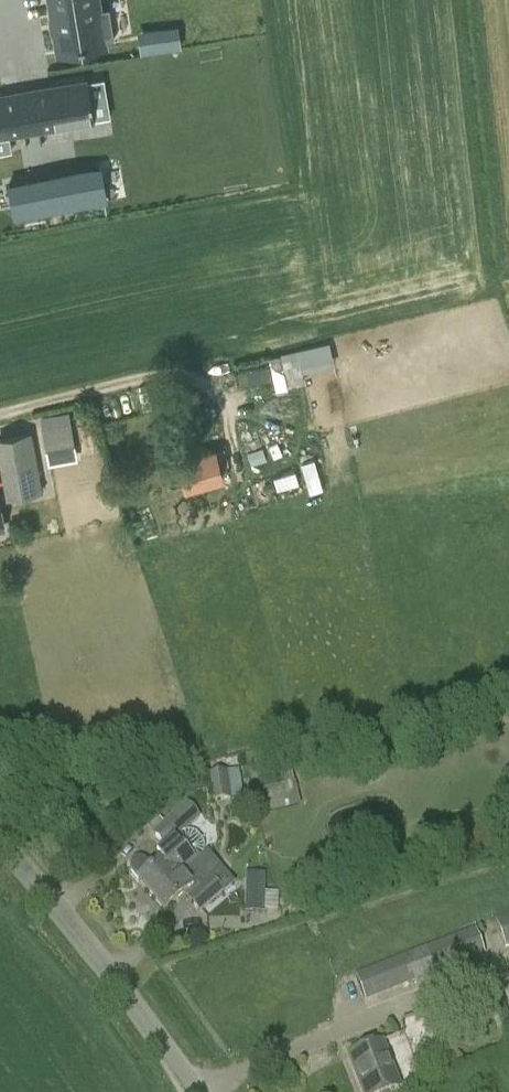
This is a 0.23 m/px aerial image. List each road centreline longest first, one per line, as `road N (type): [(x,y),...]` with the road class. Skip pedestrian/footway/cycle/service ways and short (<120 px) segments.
road 1 (unclassified): [(196,1091),(103,959),(0,841)]

